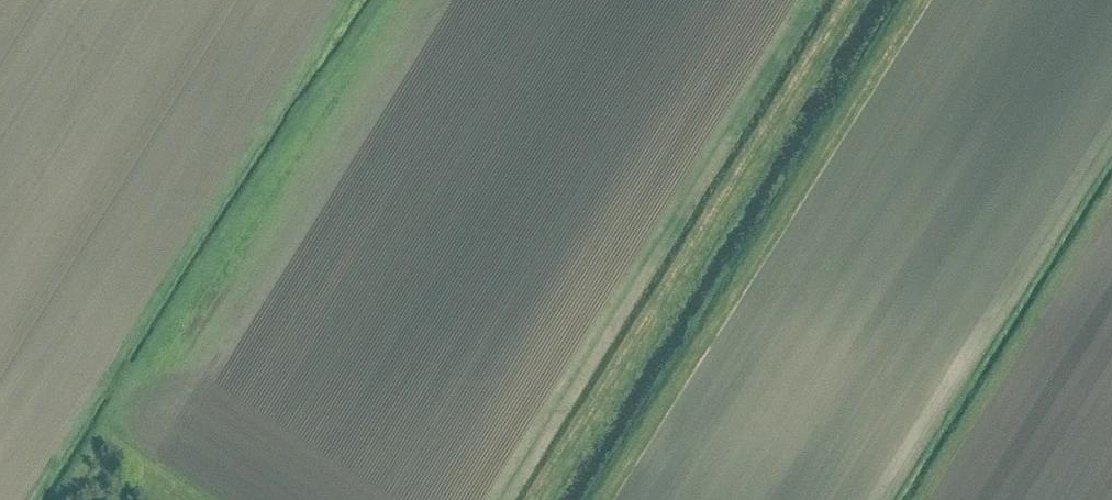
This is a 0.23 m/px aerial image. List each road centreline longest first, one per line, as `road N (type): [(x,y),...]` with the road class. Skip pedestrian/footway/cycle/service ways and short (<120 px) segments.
road 1 (track): [(615,499),(931,0)]
road 2 (track): [(854,0),(542,499)]

